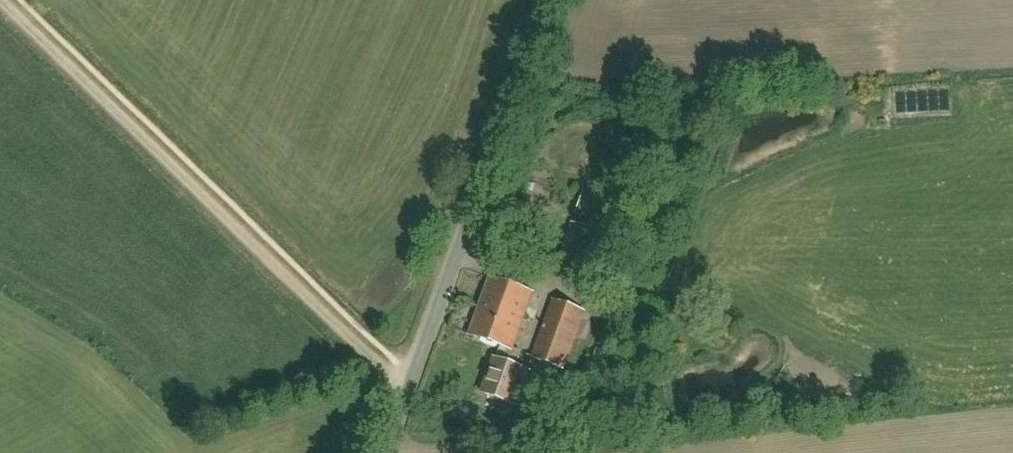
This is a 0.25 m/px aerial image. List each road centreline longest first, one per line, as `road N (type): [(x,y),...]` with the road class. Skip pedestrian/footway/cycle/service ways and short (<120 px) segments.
road 1 (track): [(2,0),(408,396)]
road 2 (unclassified): [(388,452),(548,0)]

